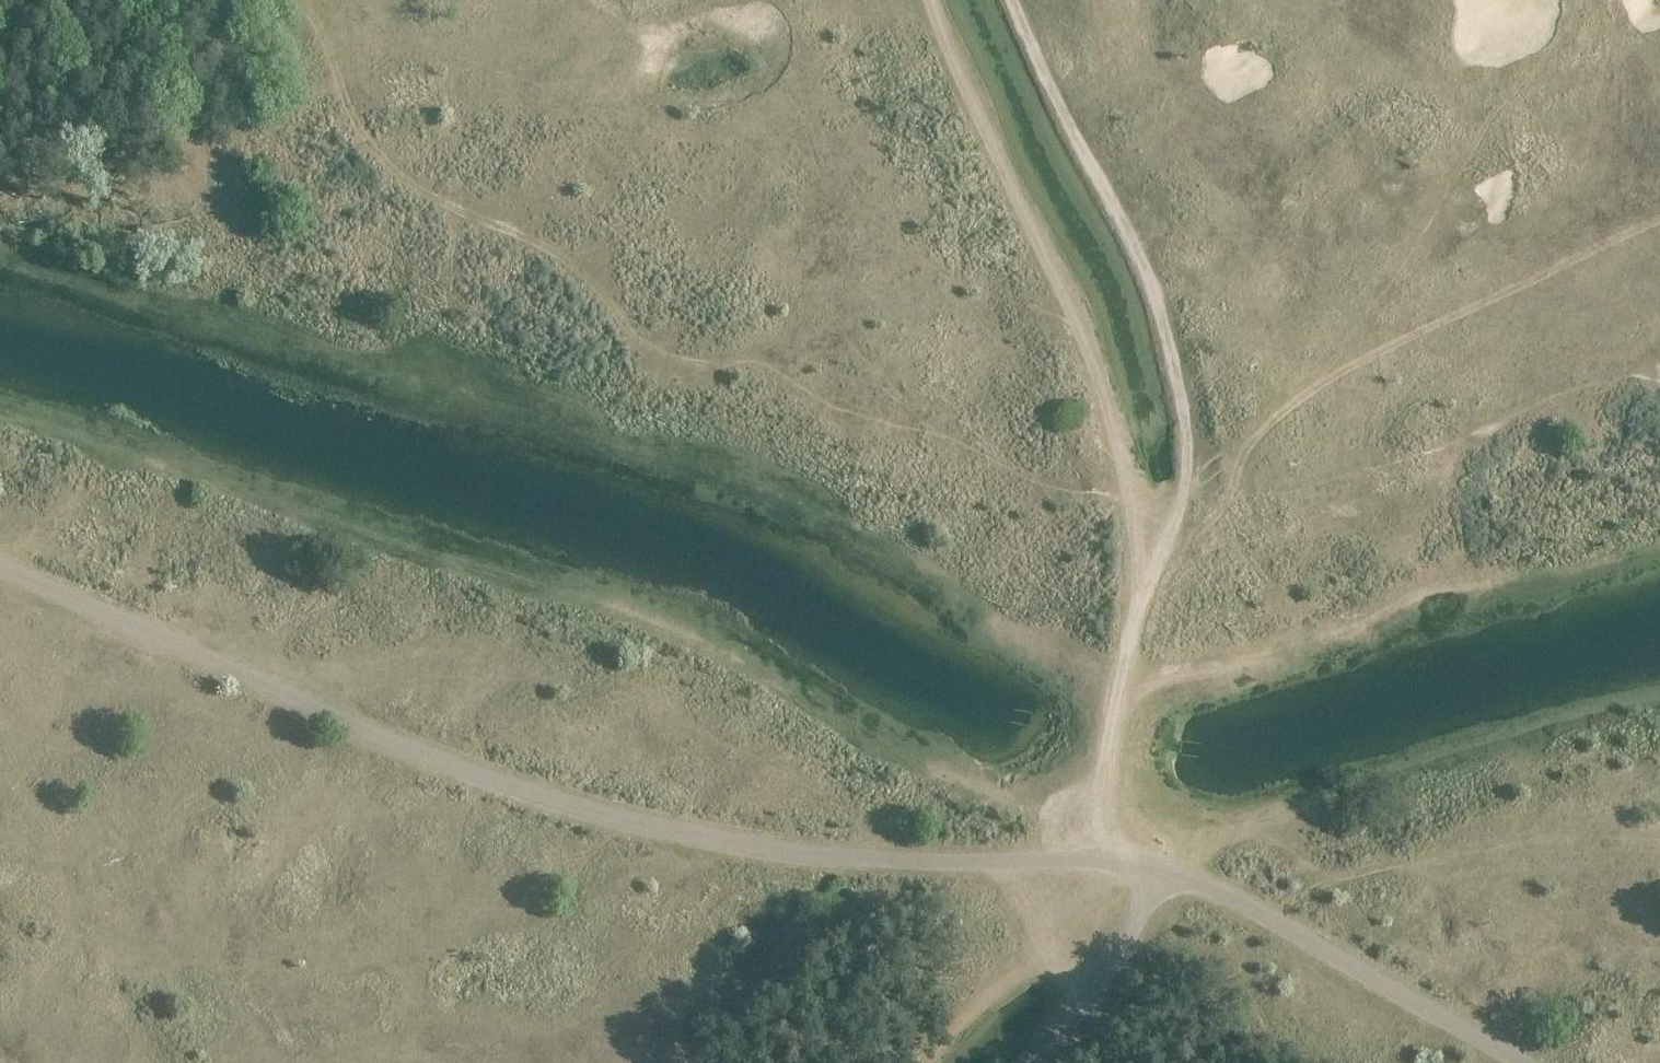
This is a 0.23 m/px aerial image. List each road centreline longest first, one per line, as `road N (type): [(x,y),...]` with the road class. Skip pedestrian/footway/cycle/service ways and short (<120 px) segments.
road 1 (track): [(1527,1062),(1199,883),(1085,859),(817,856),(569,806),(415,751),(0,568)]
road 2 (track): [(0,258),(339,360),(508,388),(607,417),(846,516),(981,629),(1114,687)]
road 3 (track): [(1032,1062),(1121,953),(1145,911),(1147,871)]
road 4 (track): [(1108,861),(1100,801),(1114,687)]

